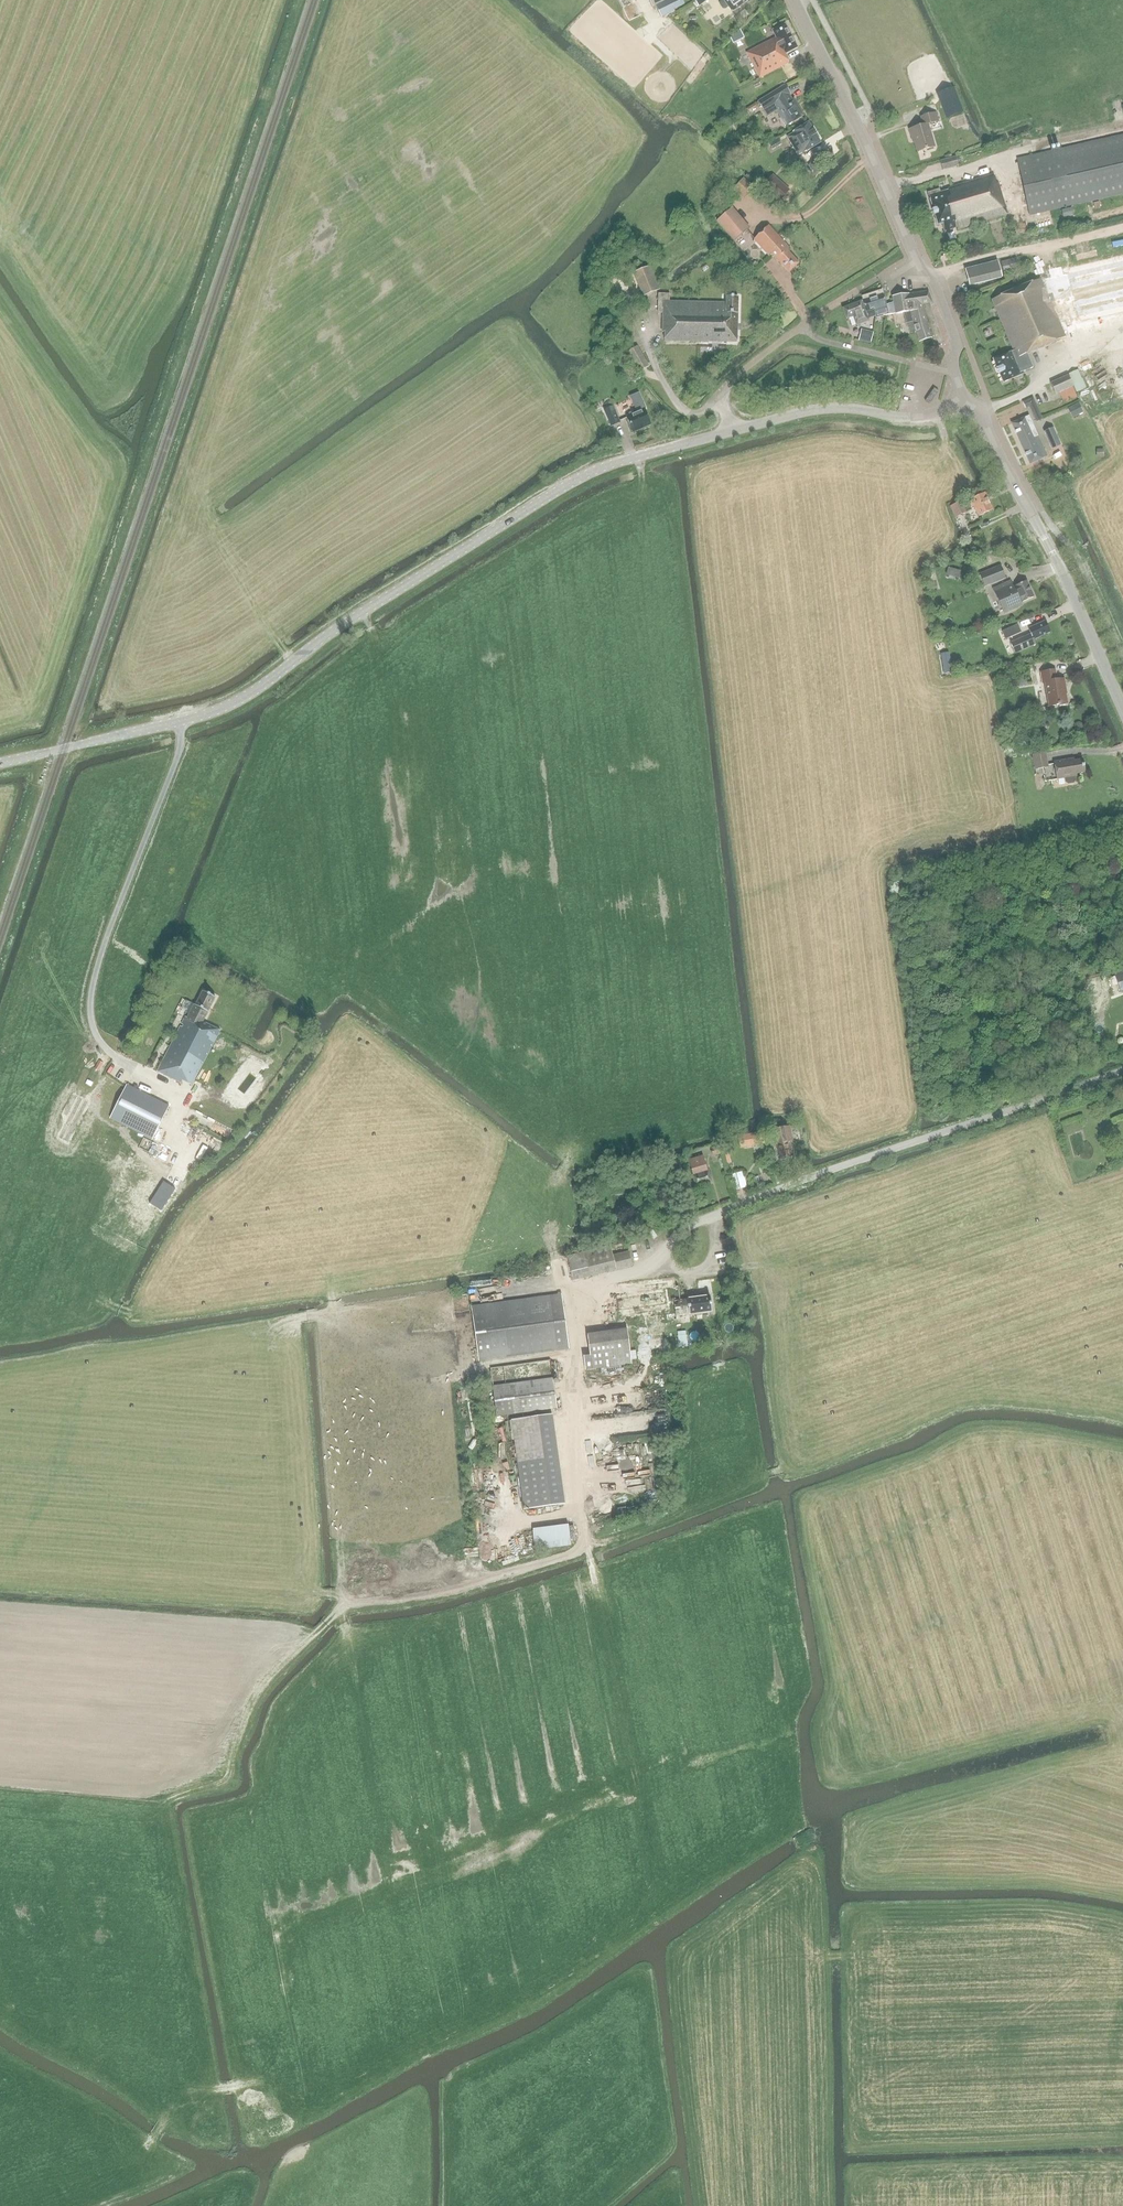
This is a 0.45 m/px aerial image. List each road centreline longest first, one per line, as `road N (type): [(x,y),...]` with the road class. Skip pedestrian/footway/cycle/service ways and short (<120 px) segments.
road 1 (tertiary): [(0,763),(240,699),(352,618),(605,466),(816,409),(916,416),(965,400)]
road 2 (secondary): [(965,400),(936,288),(794,0)]
road 3 (secondary): [(1122,710),(1048,545),(981,416),(965,400)]
road 4 (track): [(588,1547),(416,1595),(319,1595)]

